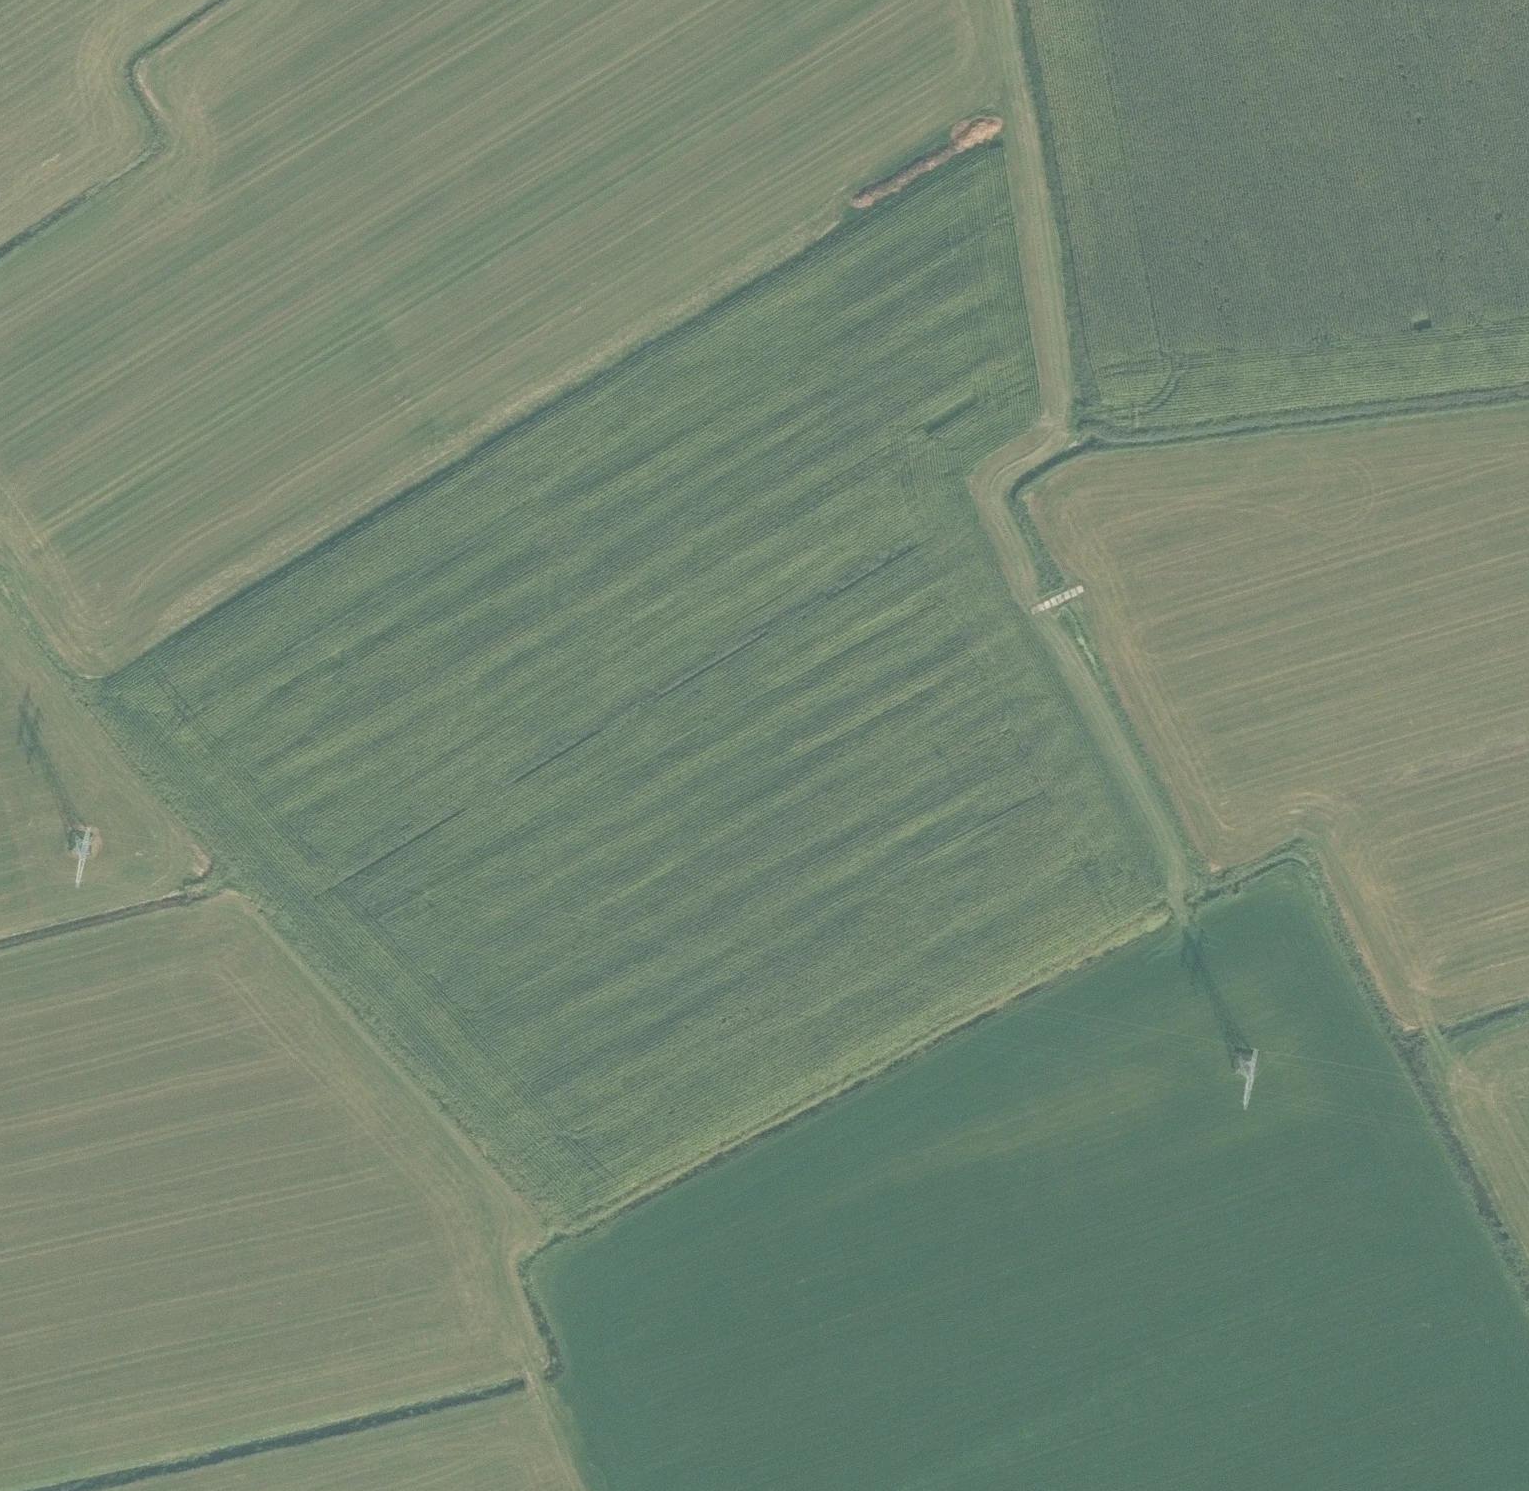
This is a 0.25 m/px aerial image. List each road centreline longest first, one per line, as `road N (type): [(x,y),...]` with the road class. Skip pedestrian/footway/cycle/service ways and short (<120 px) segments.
road 1 (track): [(1528,368),(1046,424)]

